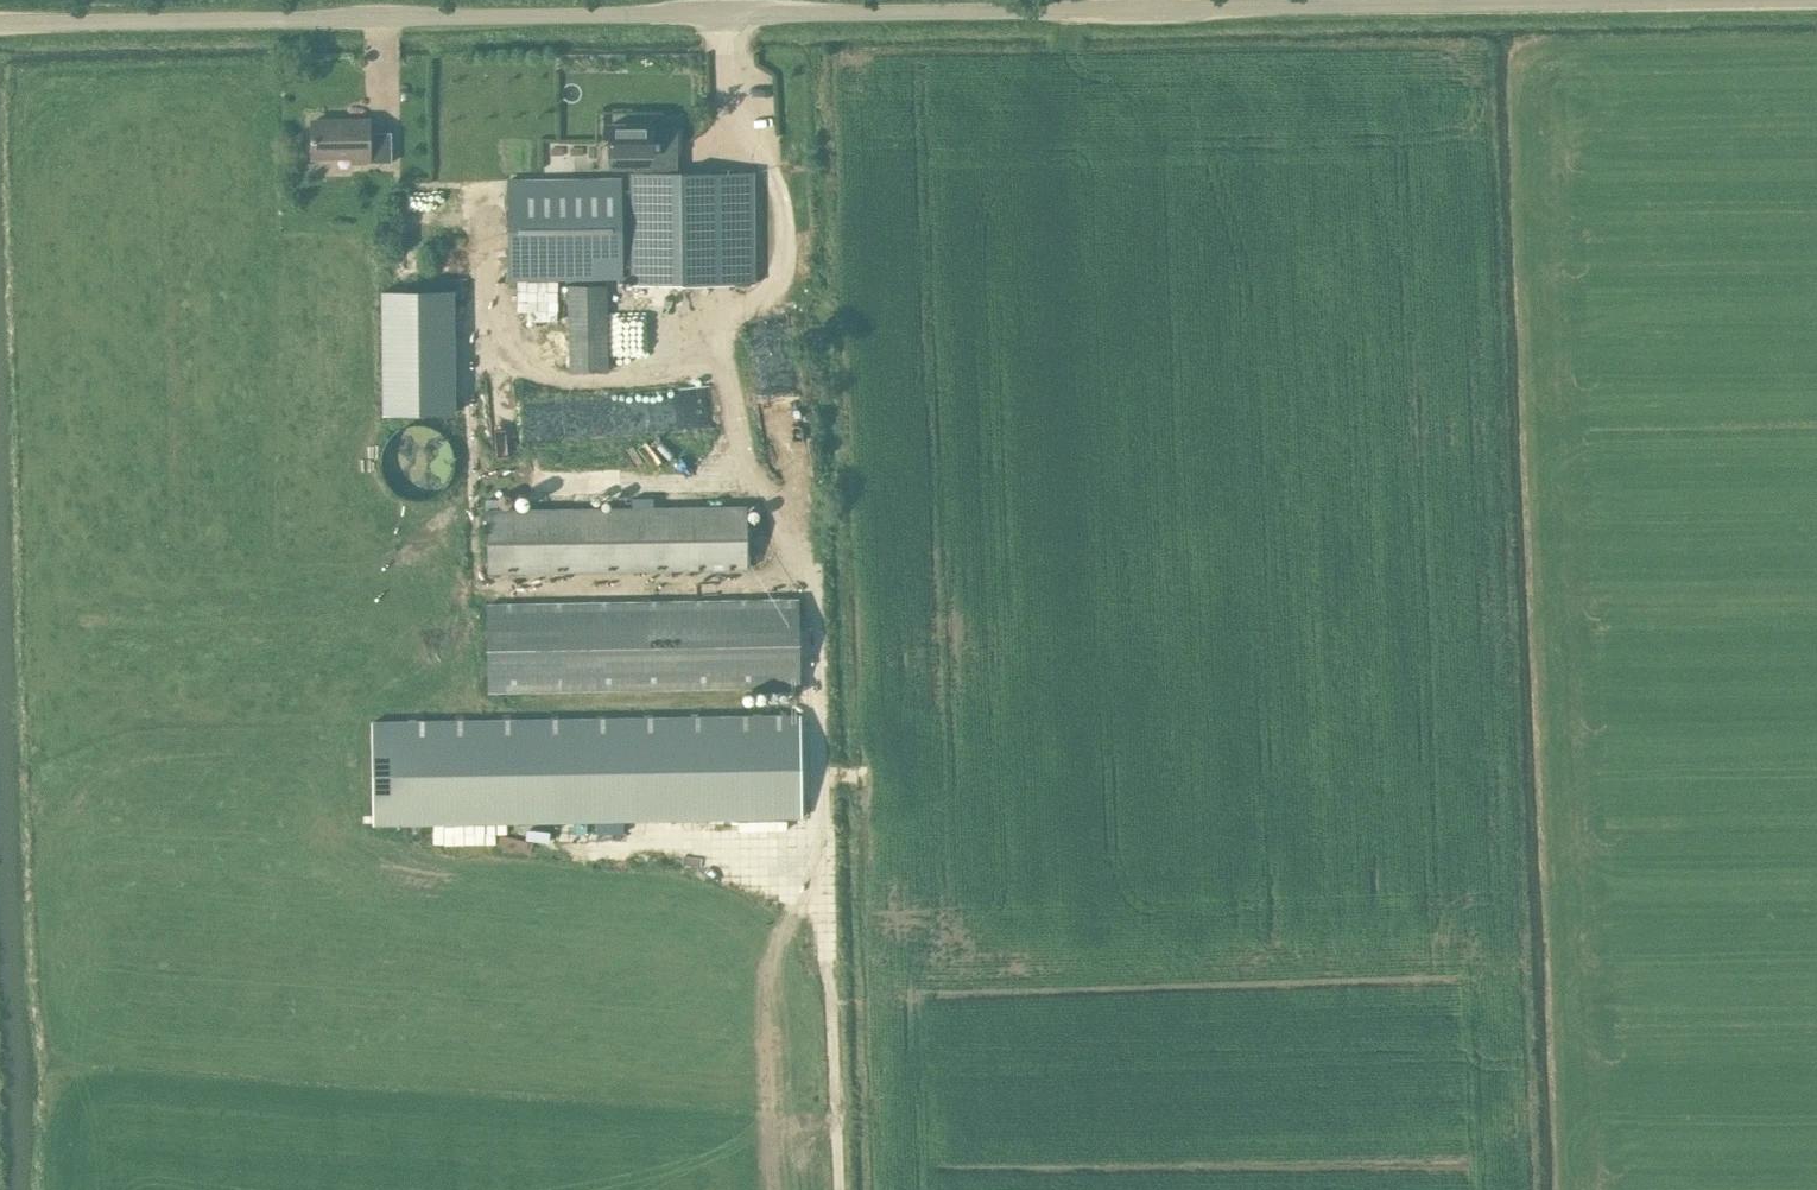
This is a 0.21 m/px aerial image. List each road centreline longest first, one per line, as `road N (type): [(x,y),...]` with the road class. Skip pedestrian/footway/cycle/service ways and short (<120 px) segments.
road 1 (unclassified): [(0,26),(1816,1)]

